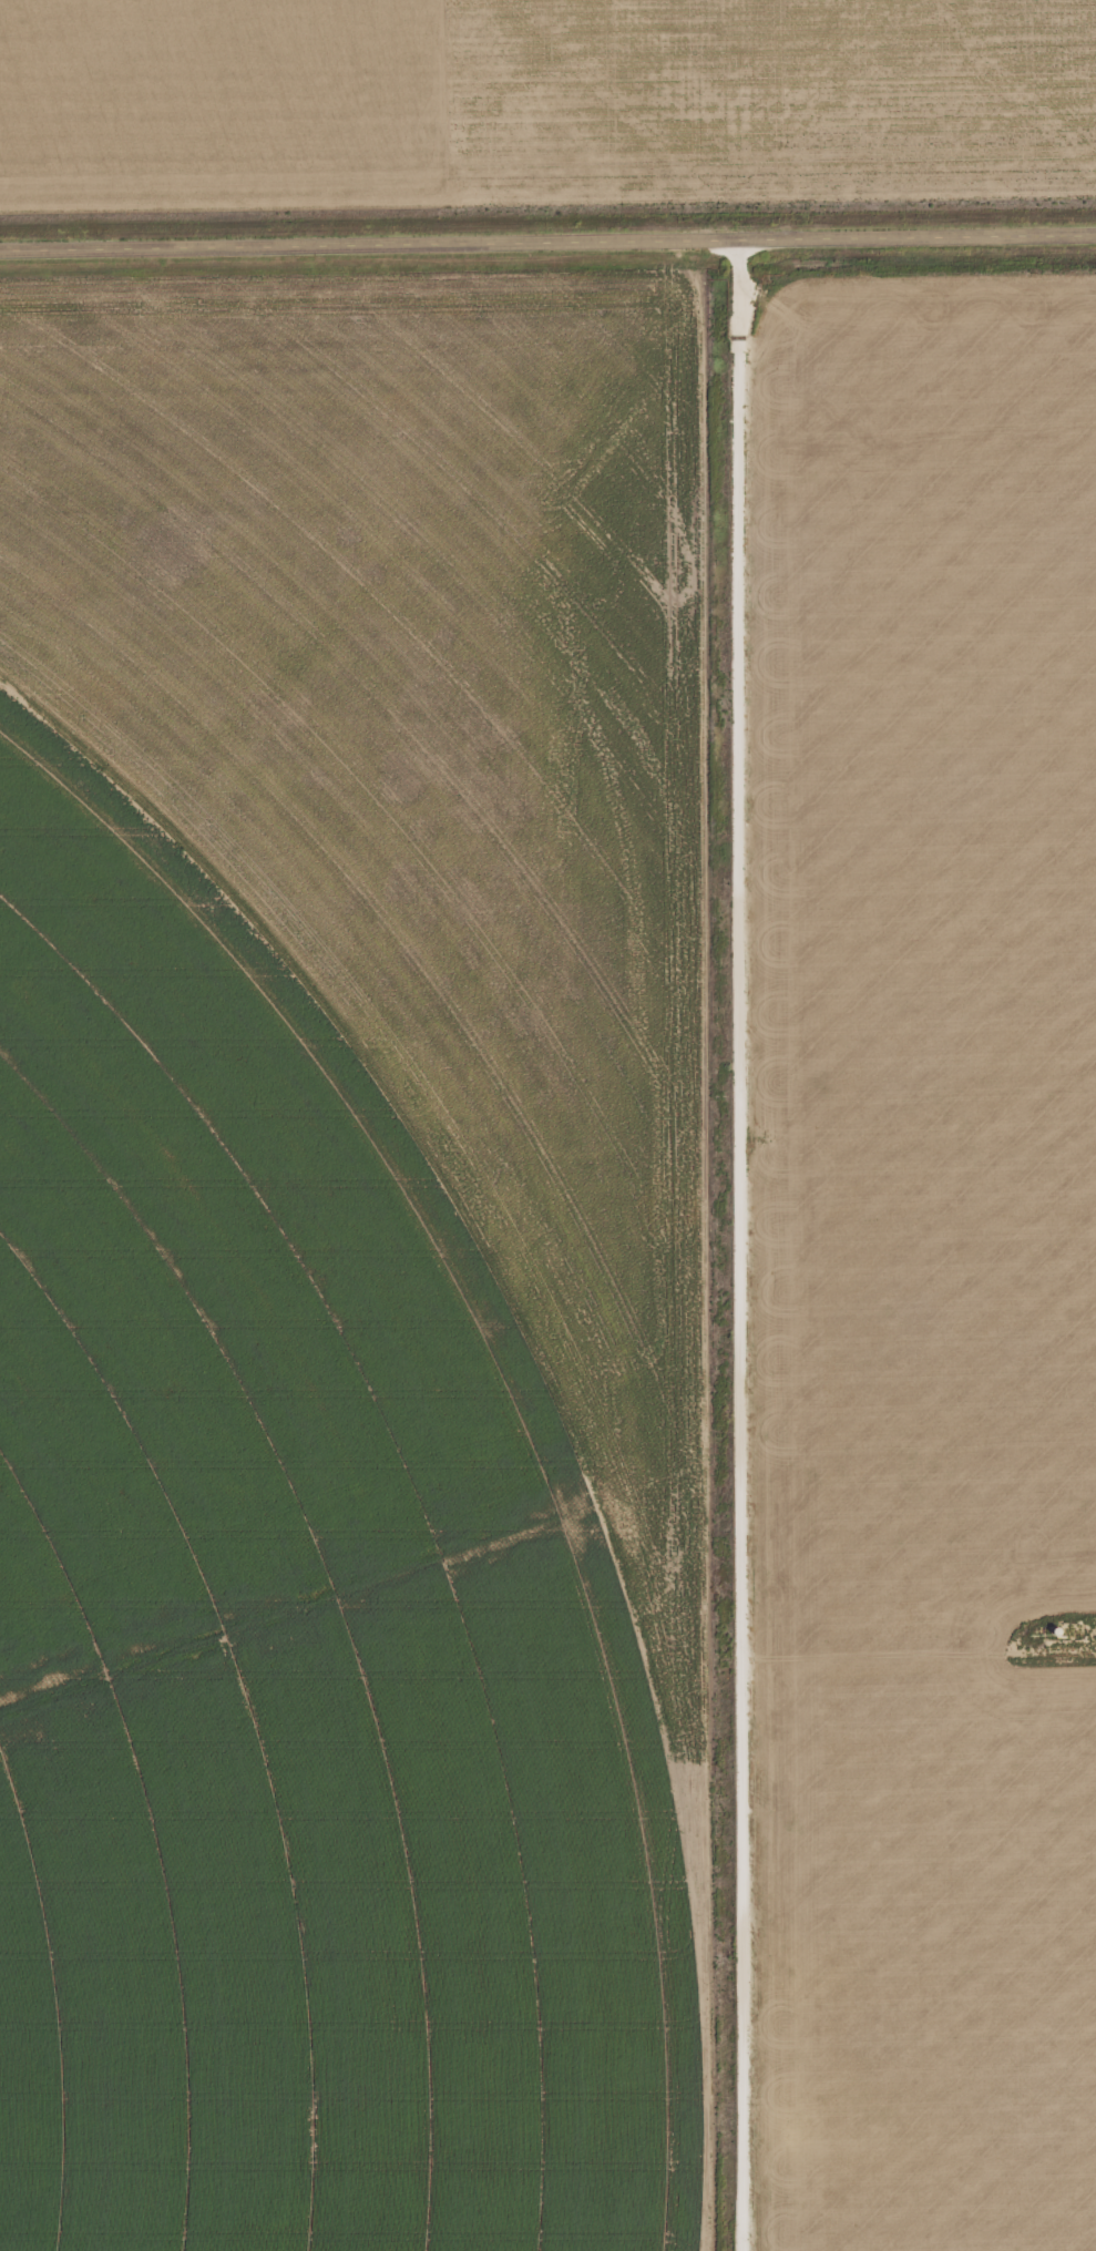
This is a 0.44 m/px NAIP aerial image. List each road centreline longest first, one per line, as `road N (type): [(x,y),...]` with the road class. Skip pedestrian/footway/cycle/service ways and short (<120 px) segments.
road 1 (residential): [(755,2250),(731,245)]
road 2 (secondary): [(0,256),(1095,240)]

